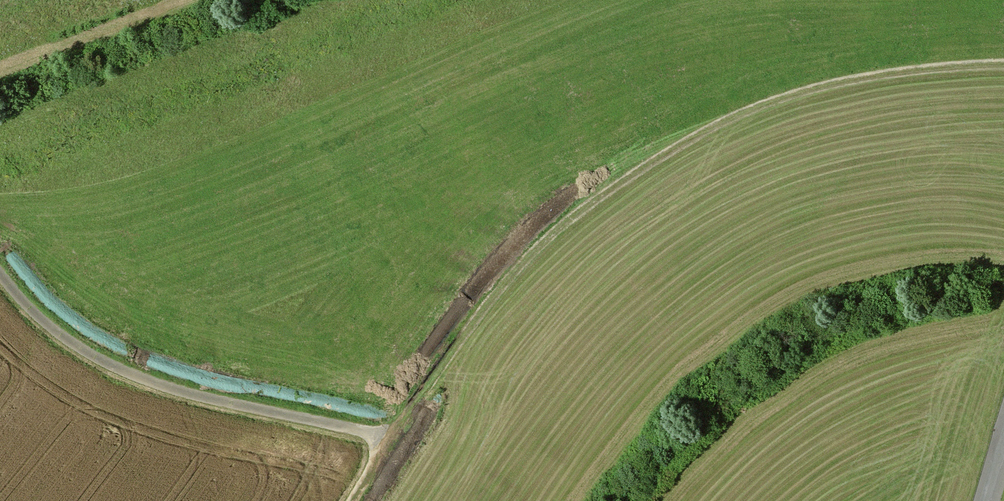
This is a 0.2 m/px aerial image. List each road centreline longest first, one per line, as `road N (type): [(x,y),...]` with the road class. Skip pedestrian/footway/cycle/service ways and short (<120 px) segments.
road 1 (track): [(1003,65),(810,87),(703,131),(570,213),(507,273),(346,500)]
road 2 (track): [(0,275),(49,325),(156,387),(381,443)]

